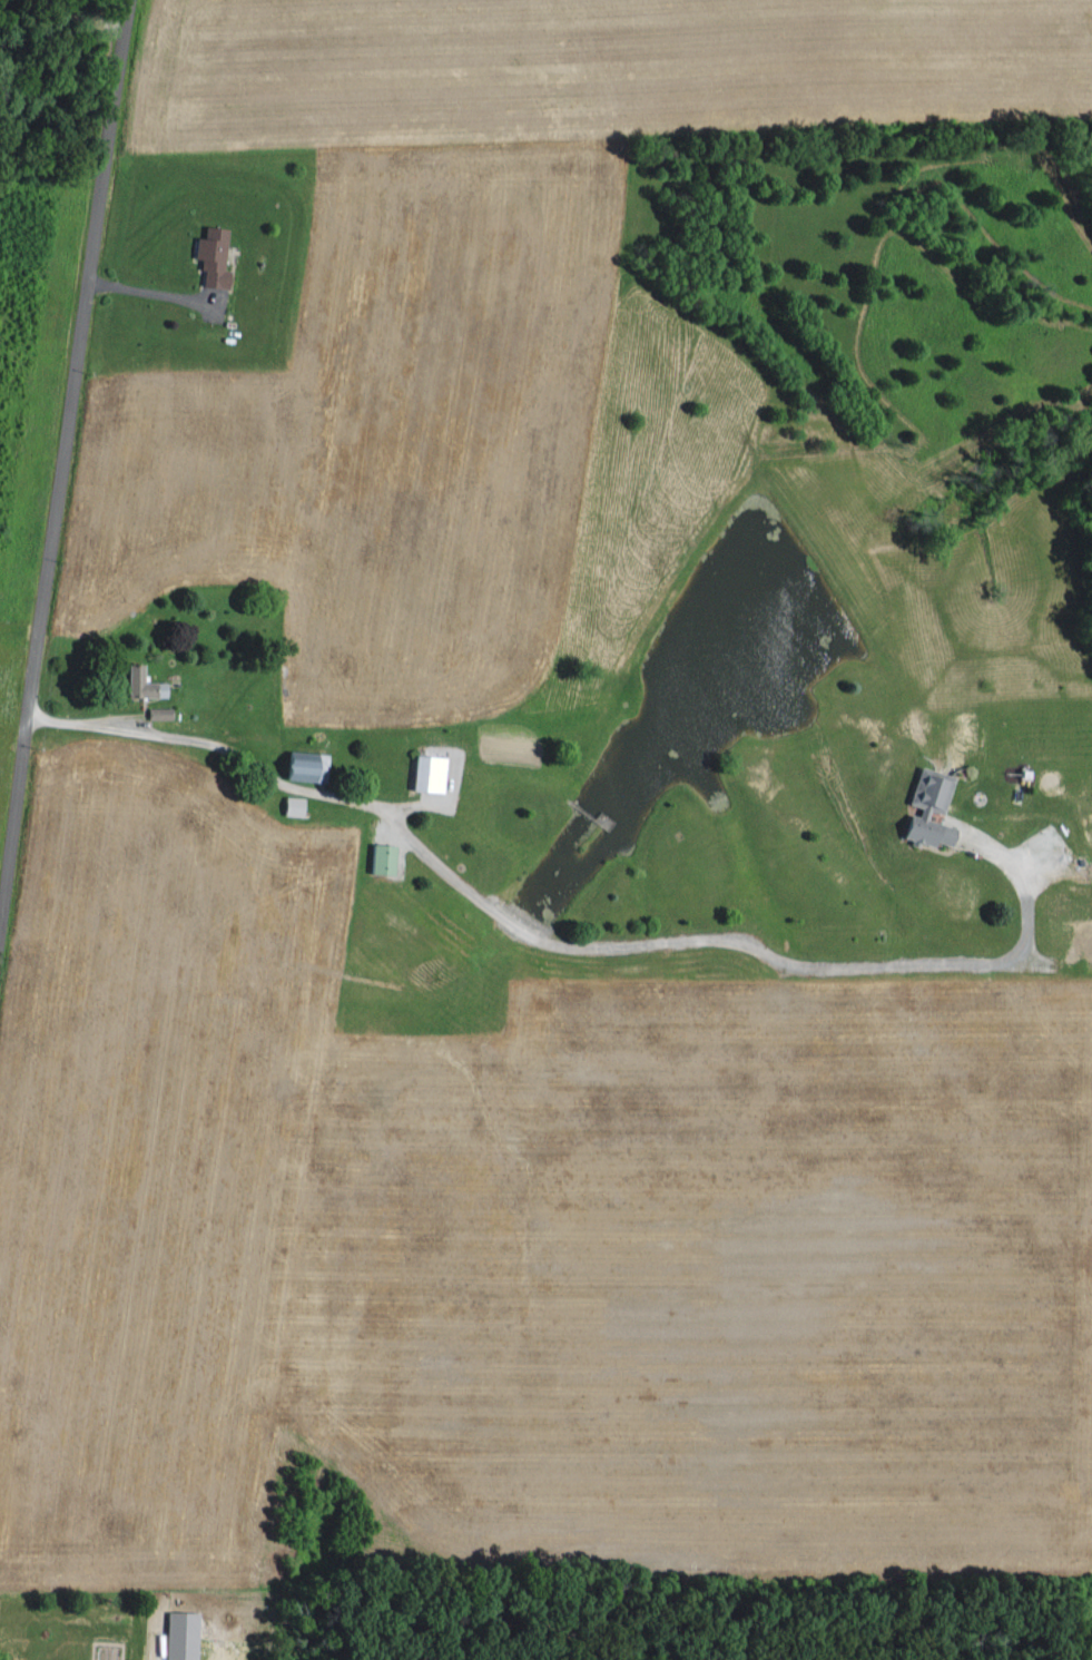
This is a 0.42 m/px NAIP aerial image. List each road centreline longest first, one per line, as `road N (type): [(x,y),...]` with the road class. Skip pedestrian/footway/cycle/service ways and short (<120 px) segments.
road 1 (residential): [(0,922),(130,0)]

